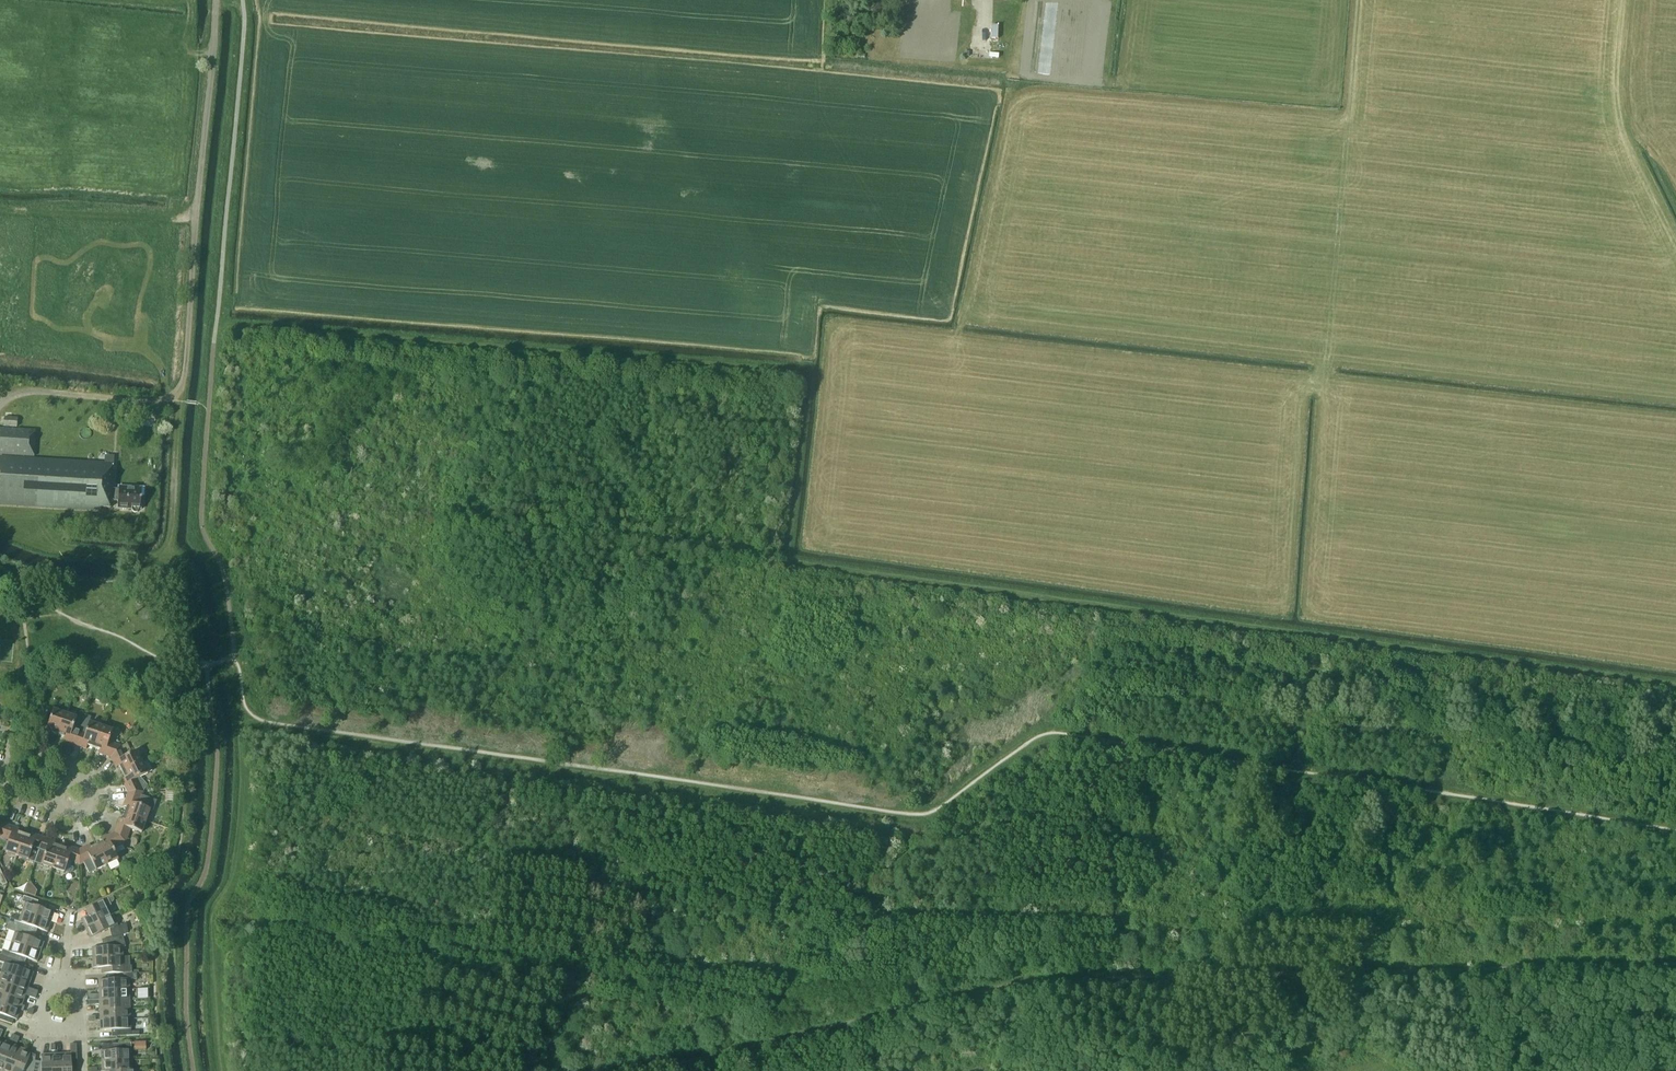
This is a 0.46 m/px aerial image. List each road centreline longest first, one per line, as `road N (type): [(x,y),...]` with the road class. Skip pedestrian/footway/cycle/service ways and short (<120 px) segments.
road 1 (track): [(218,324),(806,372),(808,355)]

